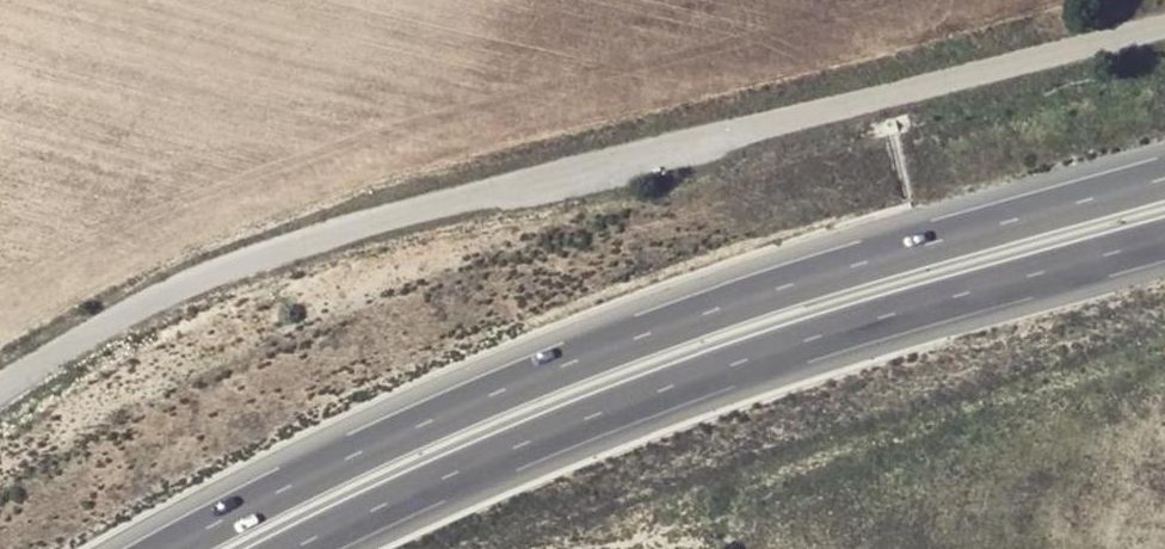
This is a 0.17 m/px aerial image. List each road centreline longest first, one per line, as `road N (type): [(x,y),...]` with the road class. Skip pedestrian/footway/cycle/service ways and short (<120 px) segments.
road 1 (unclassified): [(1164,32),(315,241),(135,307),(0,387)]
road 2 (trunk): [(1164,169),(964,229),(548,376),(175,548)]
road 3 (trunk): [(341,548),(634,422),(1164,248)]

